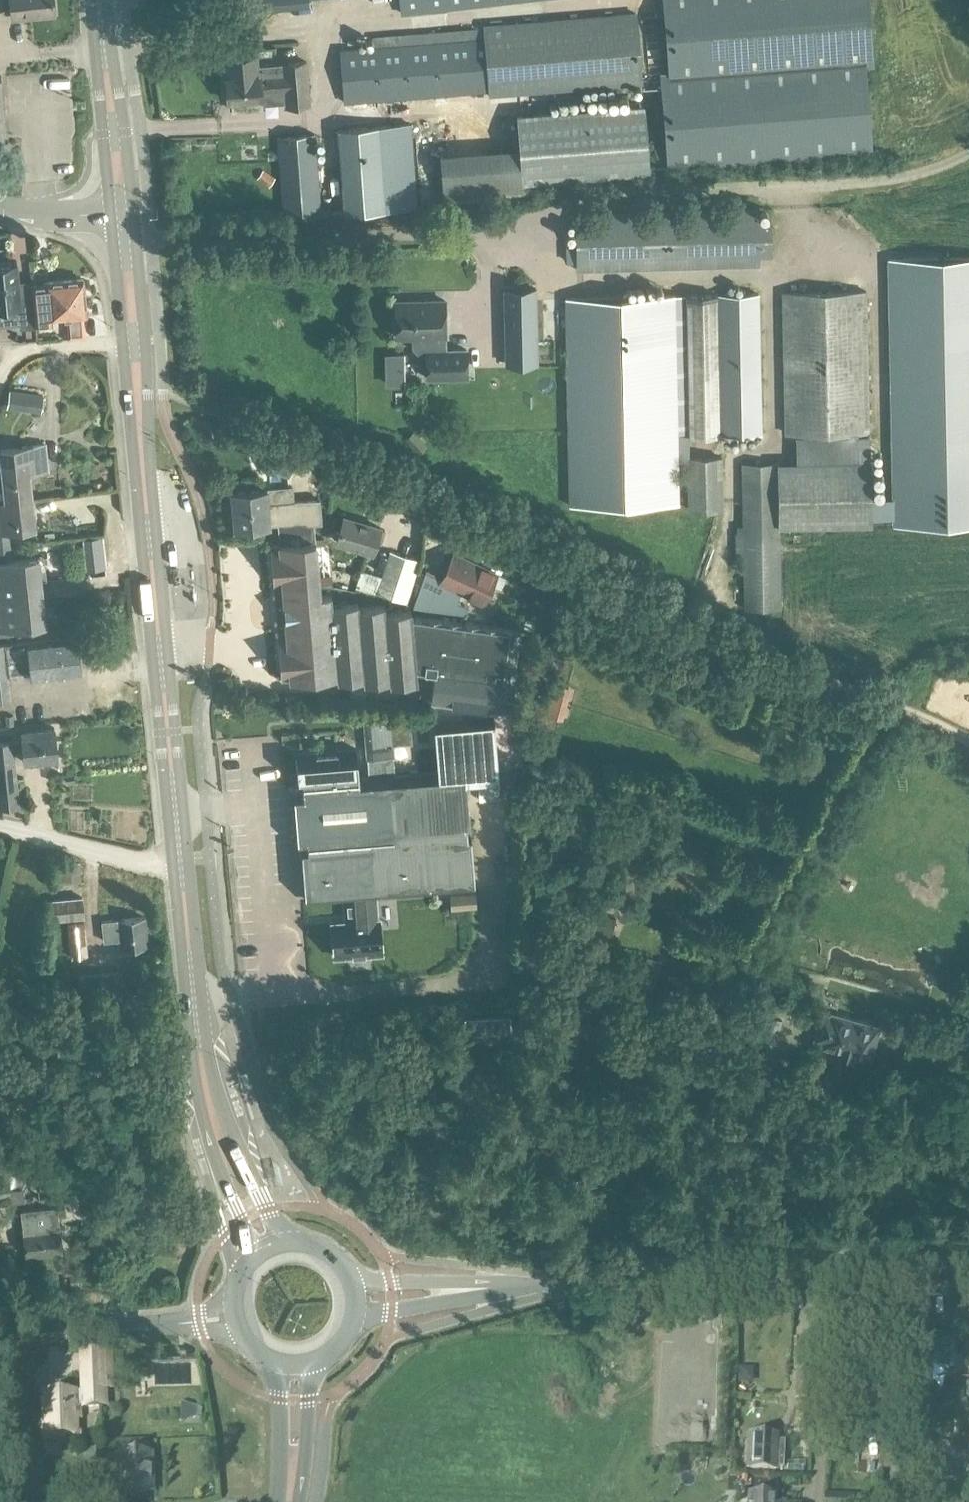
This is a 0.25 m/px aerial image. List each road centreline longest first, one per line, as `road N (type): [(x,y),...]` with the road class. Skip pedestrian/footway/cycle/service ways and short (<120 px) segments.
road 1 (primary): [(264,1249),(210,1082),(121,242)]
road 2 (residential): [(968,154),(890,179),(589,194),(458,233),(121,242)]
road 3 (track): [(251,431),(528,558),(927,719)]
road 4 (unclassified): [(968,1256),(356,1301)]
road 5 (unclassified): [(235,1317),(0,1333)]
road 6 (primary): [(118,218),(101,0)]
road 7 (track): [(0,389),(20,357),(61,345),(131,344)]
road 8 (primary): [(286,1501),(295,1363)]
road 9 (primary): [(356,1301),(348,1271),(325,1248),(294,1240),(264,1249)]

